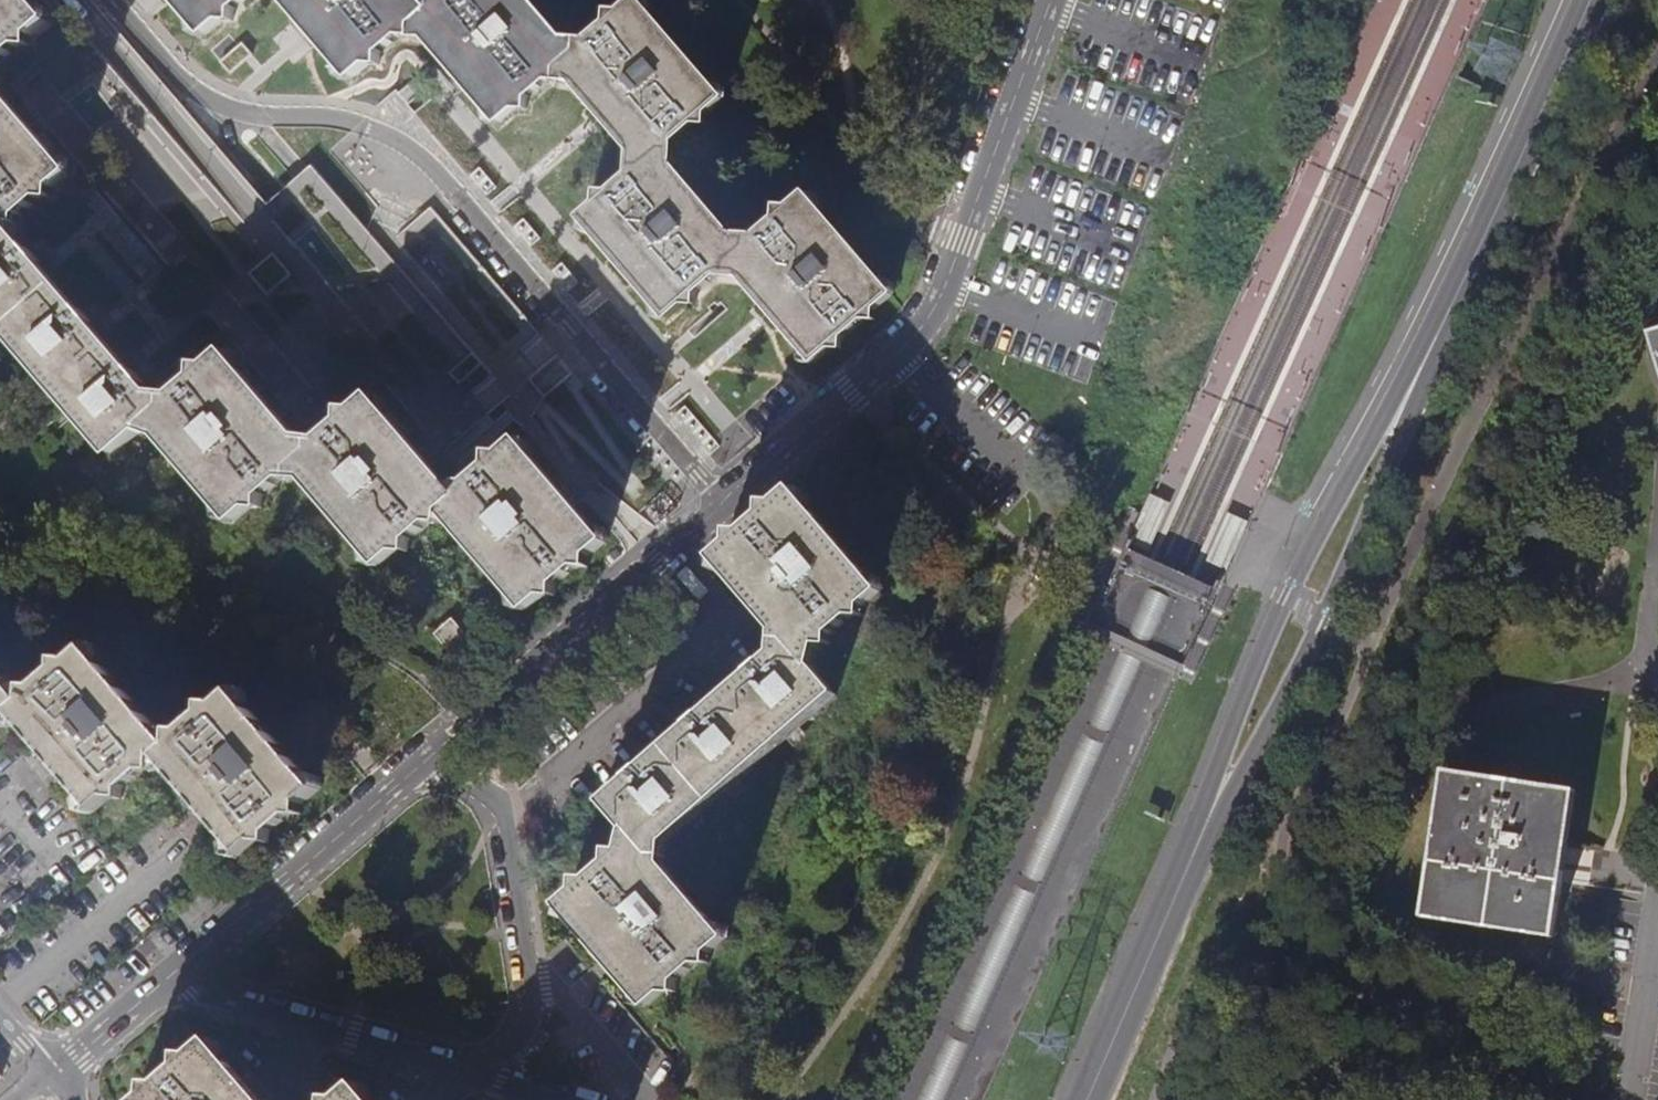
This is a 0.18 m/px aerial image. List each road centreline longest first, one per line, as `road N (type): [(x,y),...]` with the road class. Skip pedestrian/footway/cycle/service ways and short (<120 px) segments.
road 1 (primary): [(1088,1099),(1579,0)]
road 2 (unclassified): [(1657,44),(1411,509),(1260,906)]
road 3 (residential): [(112,0),(190,88),(212,102),(251,115),(348,122),(419,154),(720,505)]
road 4 (unclassified): [(1054,0),(927,321),(720,505)]
road 5 (unclassified): [(720,505),(430,755)]
road 6 (unclassified): [(430,755),(163,984)]
road 7 (unclassified): [(163,984),(483,1075)]
road 8 (residential): [(1308,933),(1362,961),(1553,1099)]
road 9 (unclassified): [(531,970),(502,802),(430,755)]
road 10 (residential): [(1632,1099),(1657,914)]
road 11 (unclassified): [(644,1099),(531,970)]
road 12 (unclassified): [(163,984),(48,1075)]
road 13 (unclassified): [(483,1075),(500,1067),(518,1043),(531,970)]

